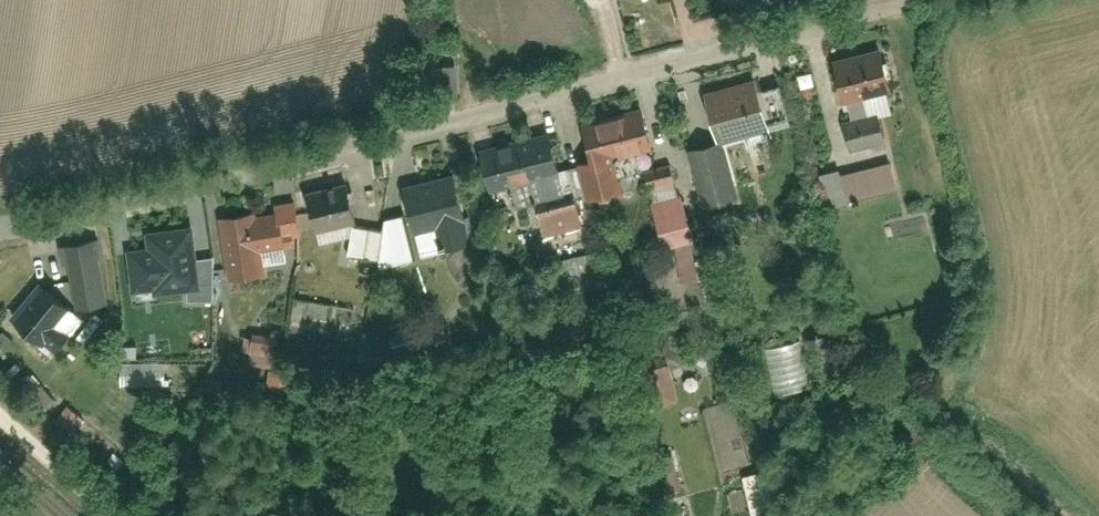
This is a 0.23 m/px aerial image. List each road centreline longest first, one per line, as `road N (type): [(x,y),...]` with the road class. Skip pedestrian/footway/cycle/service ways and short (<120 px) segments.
road 1 (unclassified): [(946,0),(393,141),(0,230)]

